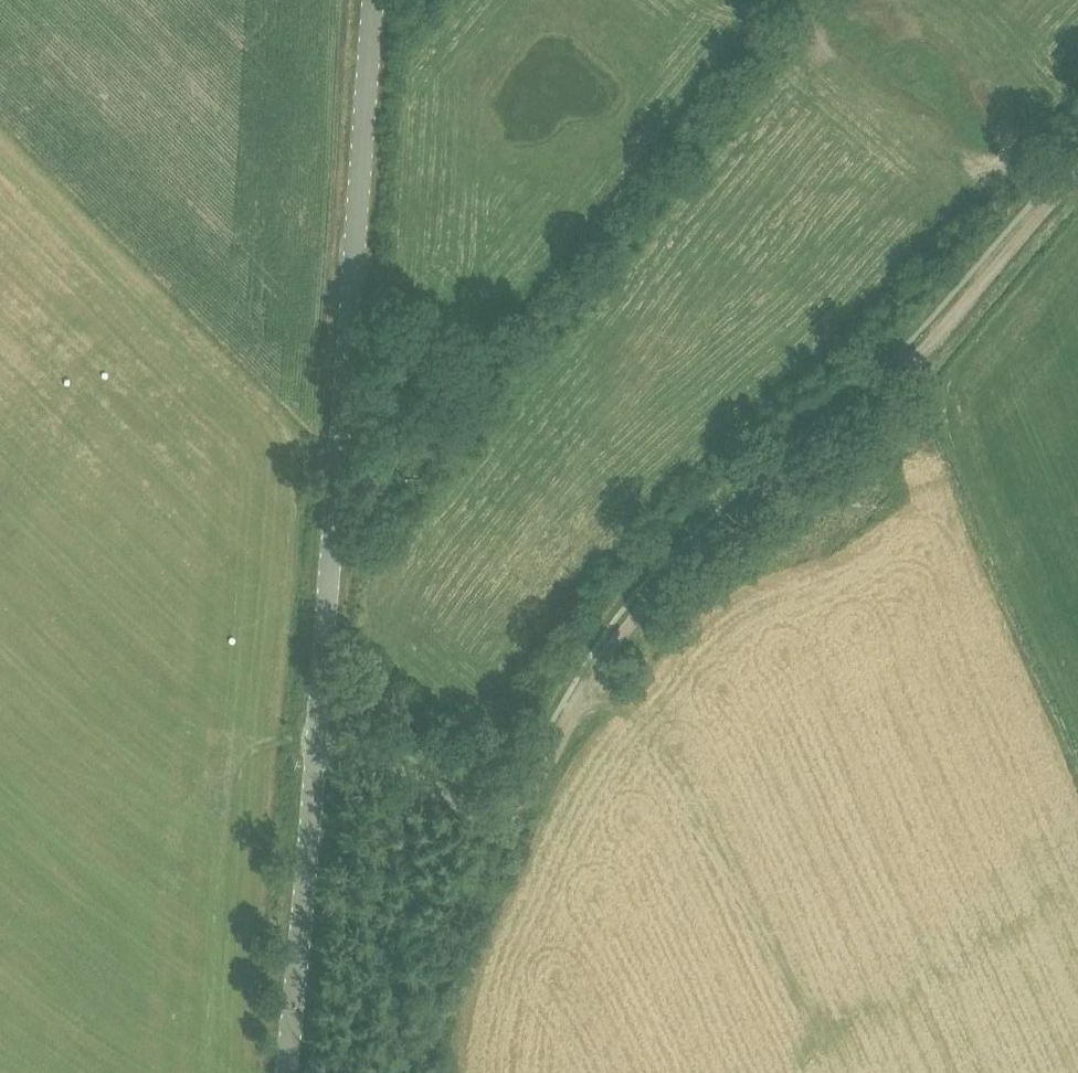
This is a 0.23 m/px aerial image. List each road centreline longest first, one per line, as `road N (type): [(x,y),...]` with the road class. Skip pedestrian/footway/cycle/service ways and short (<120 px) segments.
road 1 (unclassified): [(288,1072),(372,0)]
road 2 (track): [(313,759),(398,769),(488,808),(513,797),(539,775),(652,593),(916,359),(1077,181)]

